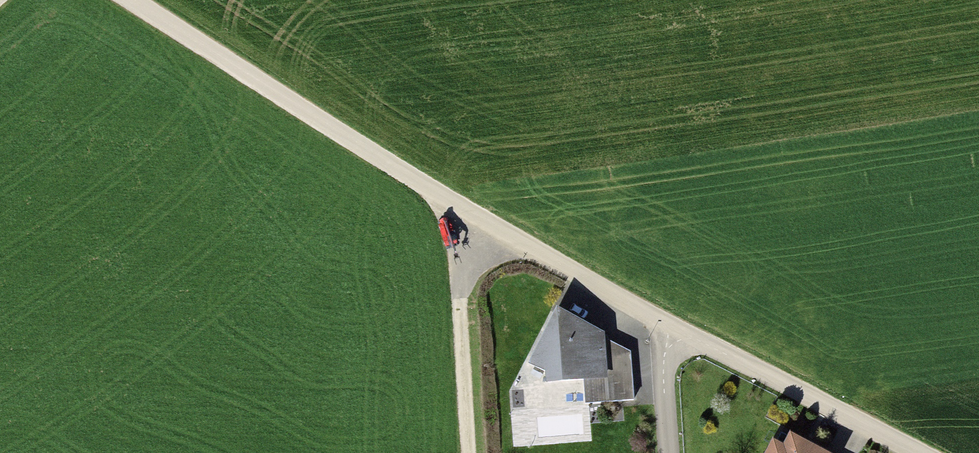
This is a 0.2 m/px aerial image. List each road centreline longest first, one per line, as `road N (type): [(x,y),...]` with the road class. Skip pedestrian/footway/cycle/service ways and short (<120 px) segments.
road 1 (unclassified): [(453,206),(126,0)]
road 2 (residential): [(910,452),(662,319)]
road 3 (track): [(467,452),(453,206)]
road 4 (residential): [(662,319),(453,206)]
road 5 (residential): [(672,452),(662,319)]

